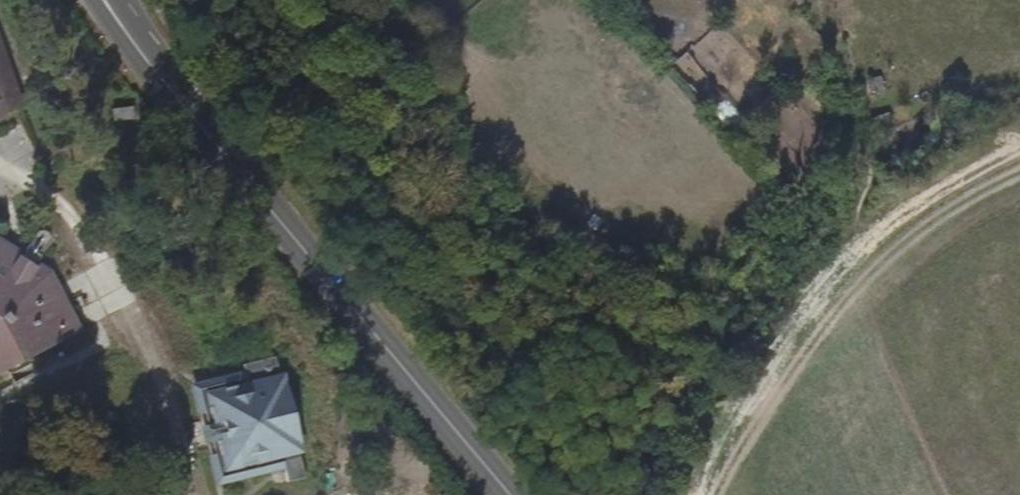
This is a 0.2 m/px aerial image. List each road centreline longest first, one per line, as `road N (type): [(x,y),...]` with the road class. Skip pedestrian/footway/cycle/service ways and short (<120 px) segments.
road 1 (primary): [(491,494),(94,0)]
road 2 (track): [(698,494),(705,460),(737,401),(839,275),(924,198),(1019,144)]

